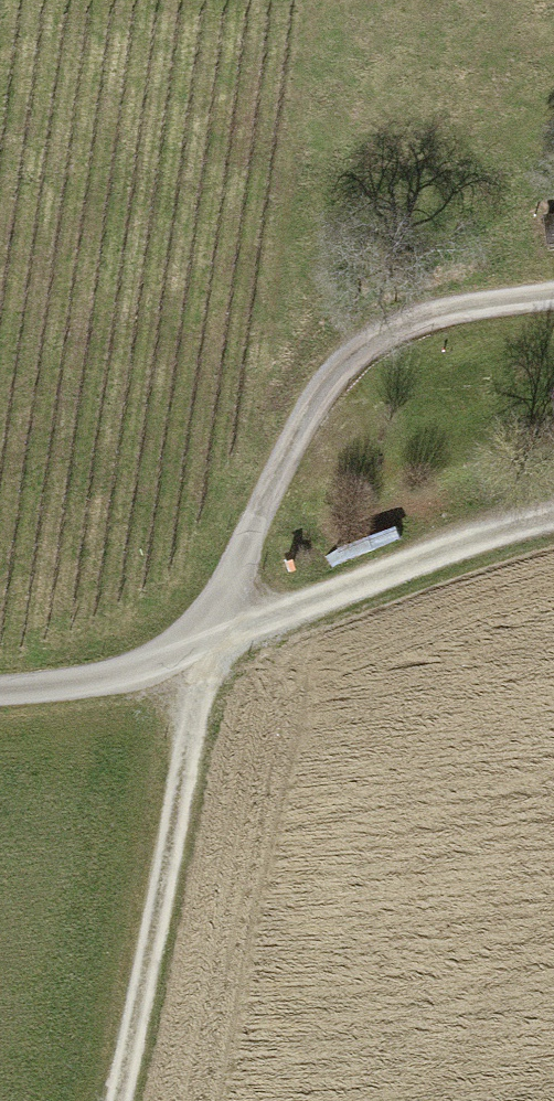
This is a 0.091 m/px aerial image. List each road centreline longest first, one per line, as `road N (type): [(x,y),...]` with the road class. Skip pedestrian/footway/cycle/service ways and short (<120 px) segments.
road 1 (track): [(121,1100),(217,643),(342,368),(427,314),(553,299)]
road 2 (unclassified): [(553,516),(523,520),(217,643),(54,698),(0,700)]

